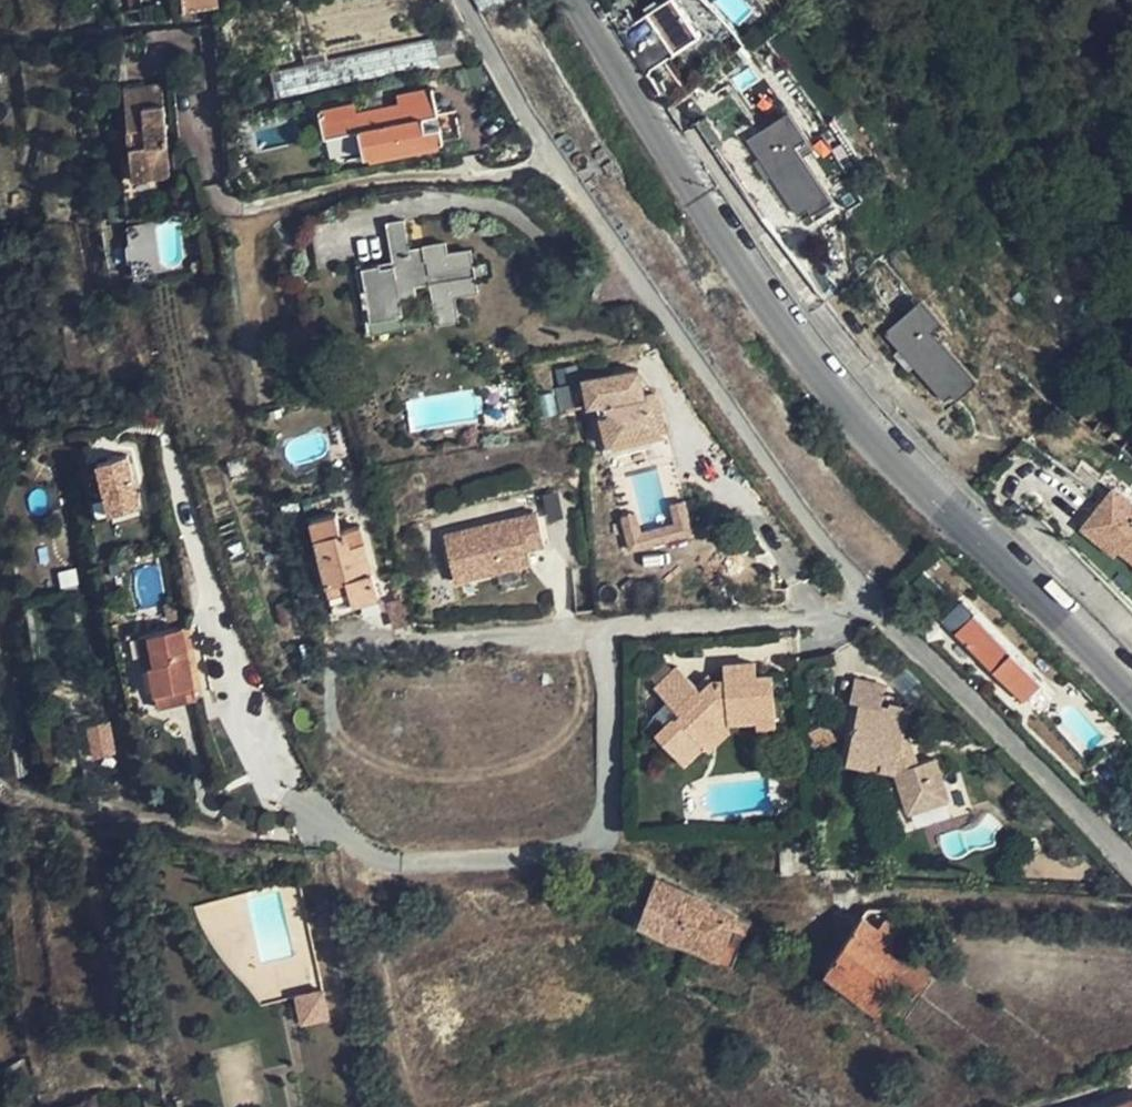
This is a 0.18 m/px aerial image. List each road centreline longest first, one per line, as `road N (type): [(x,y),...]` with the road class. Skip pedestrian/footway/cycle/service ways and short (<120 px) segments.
road 1 (tertiary): [(574,0),(762,299),(834,395),(1131,698)]
road 2 (residential): [(462,0),(491,63),(869,596)]
road 3 (residential): [(311,812),(380,859),(521,855),(595,838),(609,820),(599,633)]
road 4 (residential): [(869,596),(1131,861)]
road 5 (residential): [(599,633),(825,616),(869,596)]
road 6 (residential): [(599,633),(392,640)]

